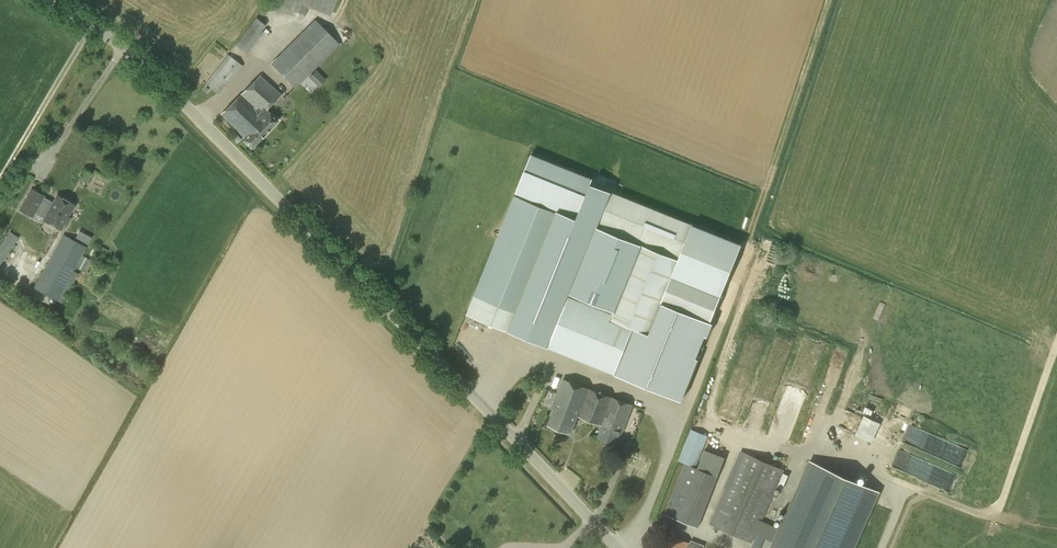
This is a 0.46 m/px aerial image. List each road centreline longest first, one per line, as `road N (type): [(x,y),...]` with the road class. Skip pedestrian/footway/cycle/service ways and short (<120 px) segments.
road 1 (unclassified): [(614,547),(157,80),(54,0)]

